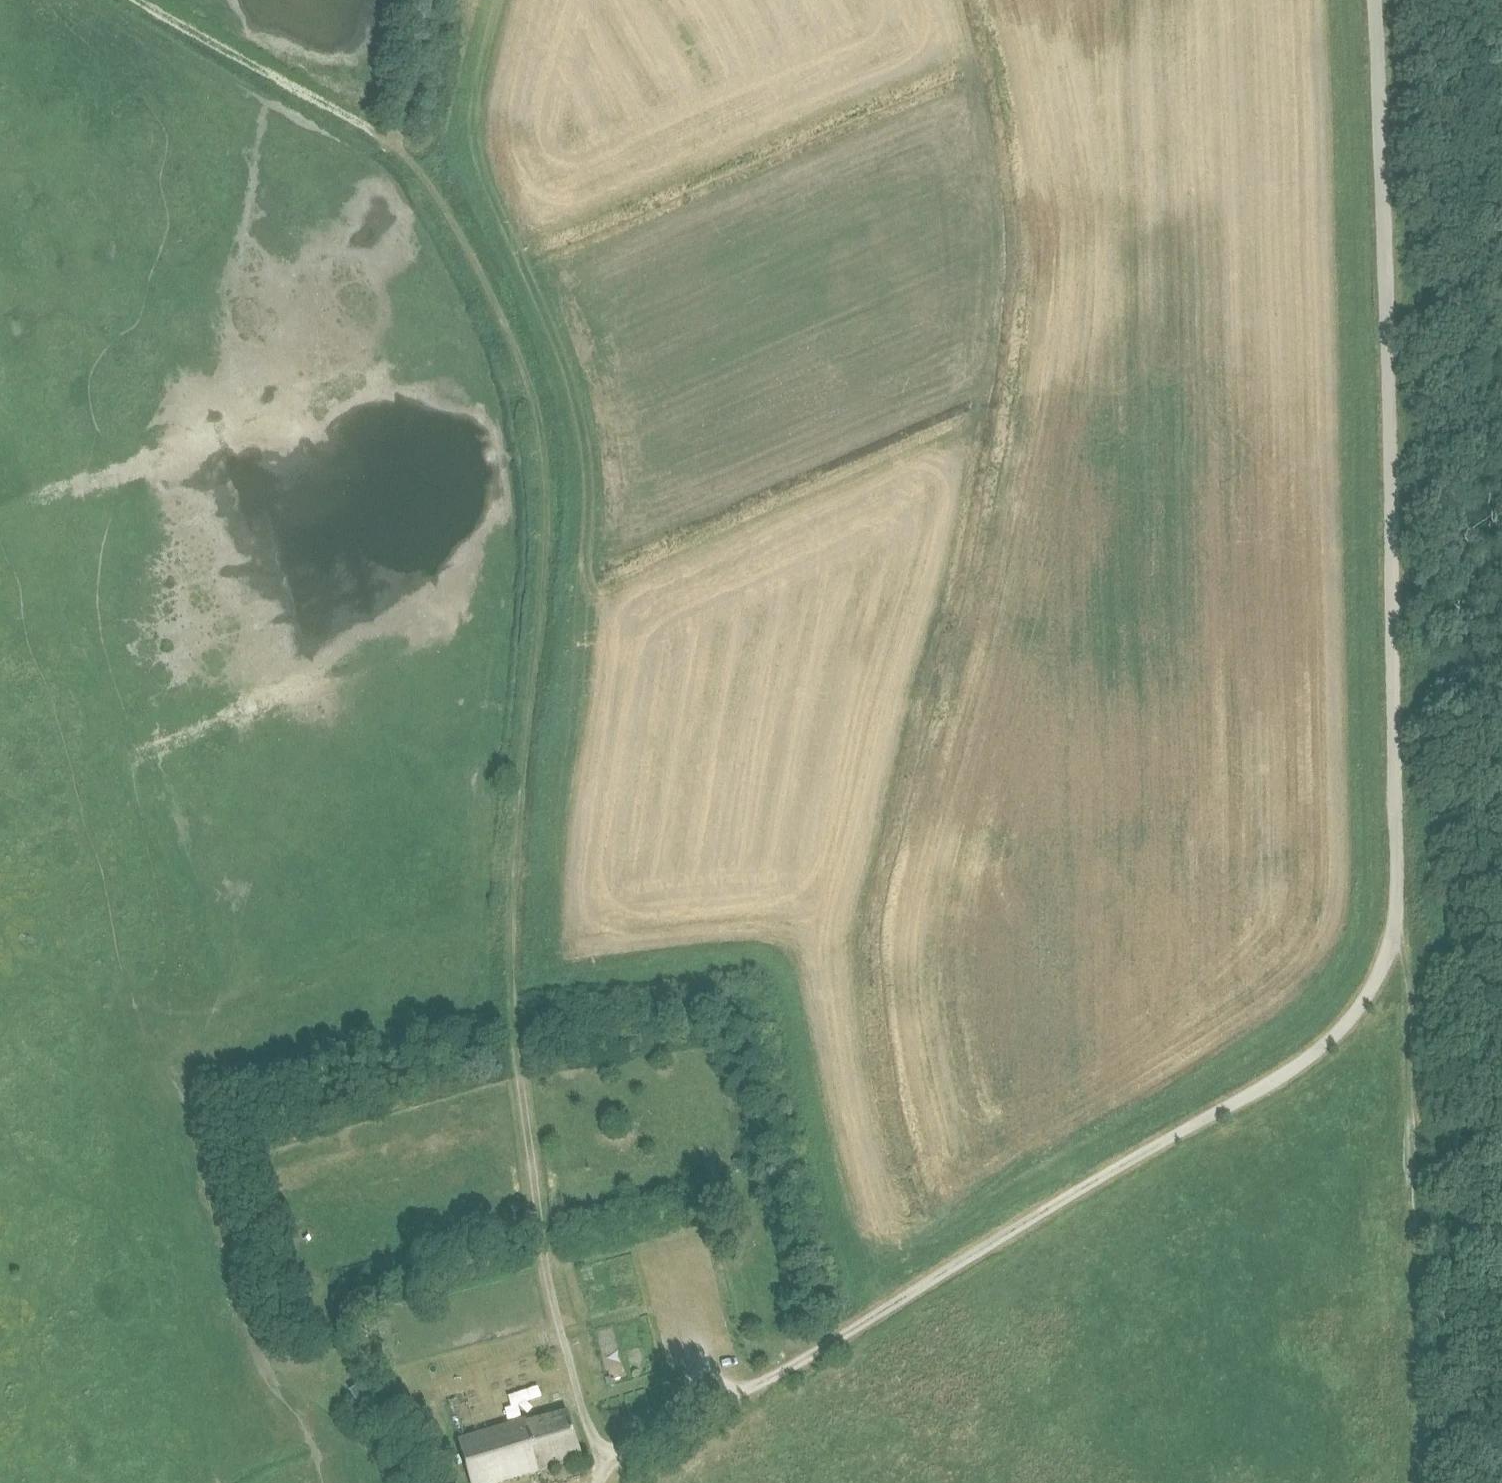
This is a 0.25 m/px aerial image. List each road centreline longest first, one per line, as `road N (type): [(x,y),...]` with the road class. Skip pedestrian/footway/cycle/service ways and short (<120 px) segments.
road 1 (track): [(500,325),(525,400),(546,594),(515,845),(514,1000),(550,1299),(601,1471)]
road 2 (track): [(1393,941),(1380,978),(1342,1036),(1286,1076),(601,1471)]
road 3 (track): [(1375,0),(1393,941)]
road 4 (track): [(1425,1482),(1414,1029),(1393,941)]
road 5 (track): [(390,146),(163,0)]
road 6 (track): [(500,325),(436,193),(390,146)]
road 7 (track): [(390,146),(419,0)]

